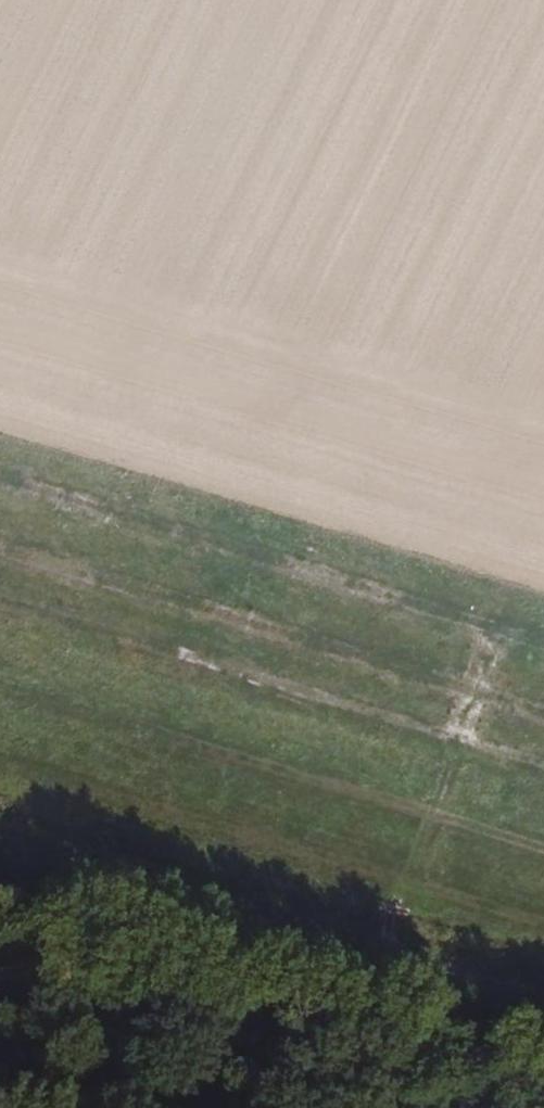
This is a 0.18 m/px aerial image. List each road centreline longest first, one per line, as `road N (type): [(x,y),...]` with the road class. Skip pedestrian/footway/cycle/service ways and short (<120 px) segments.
road 1 (track): [(543,996),(0,839)]
road 2 (track): [(0,976),(190,961),(543,1076)]

